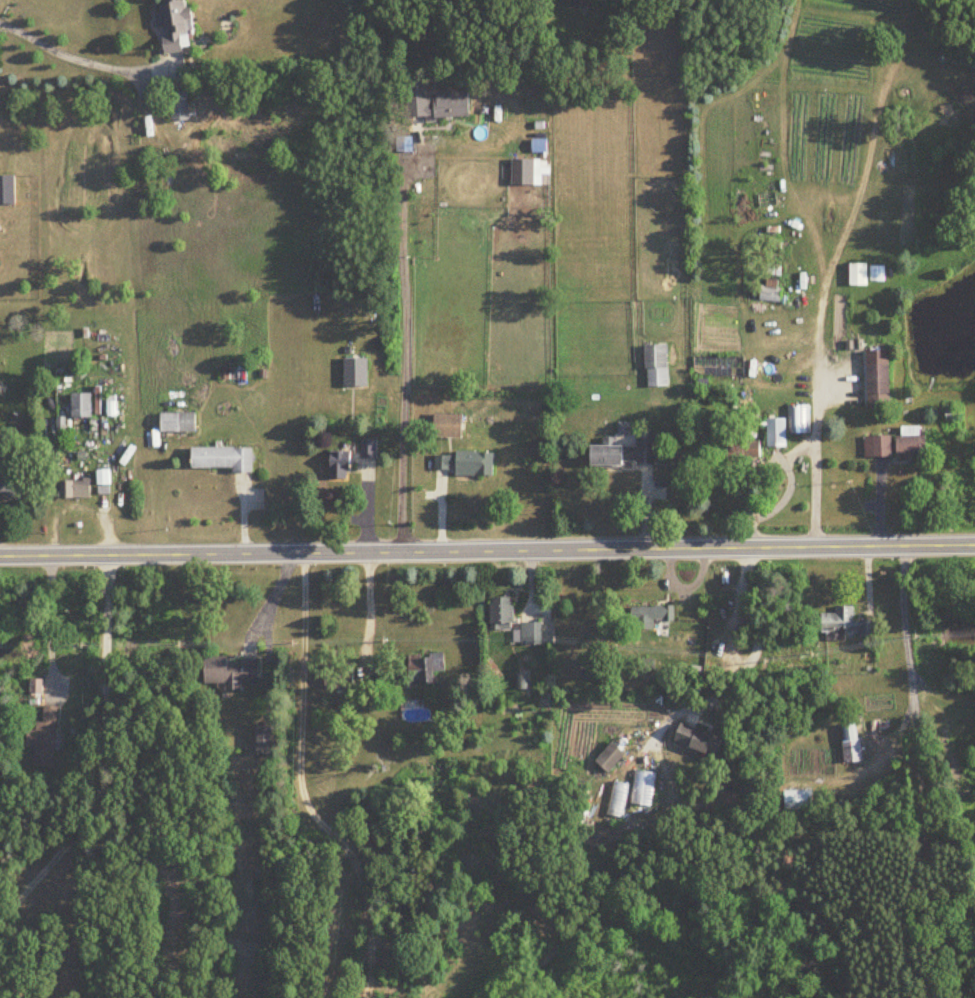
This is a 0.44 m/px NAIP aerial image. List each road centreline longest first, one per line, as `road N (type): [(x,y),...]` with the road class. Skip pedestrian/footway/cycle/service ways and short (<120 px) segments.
road 1 (tertiary): [(0,558),(974,546)]
road 2 (residential): [(902,547),(891,653),(901,683),(913,853),(888,921),(894,949),(930,997)]
road 3 (residential): [(43,558),(33,821),(0,908)]

